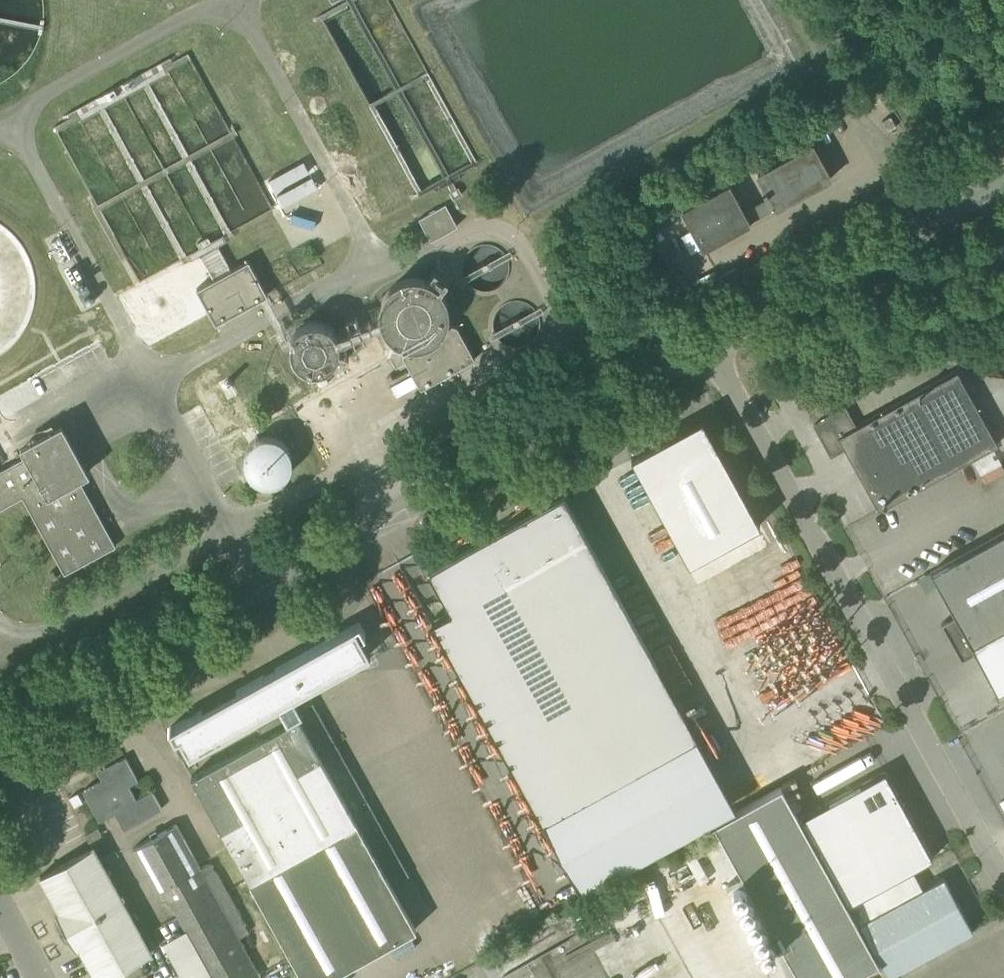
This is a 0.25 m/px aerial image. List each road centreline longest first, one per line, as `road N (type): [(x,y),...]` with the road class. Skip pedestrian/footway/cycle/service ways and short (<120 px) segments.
road 1 (unclassified): [(0,723),(708,343)]
road 2 (unclassified): [(1003,870),(708,343)]
road 3 (unclassified): [(809,285),(1003,268)]
road 4 (unclassified): [(809,285),(977,189)]

